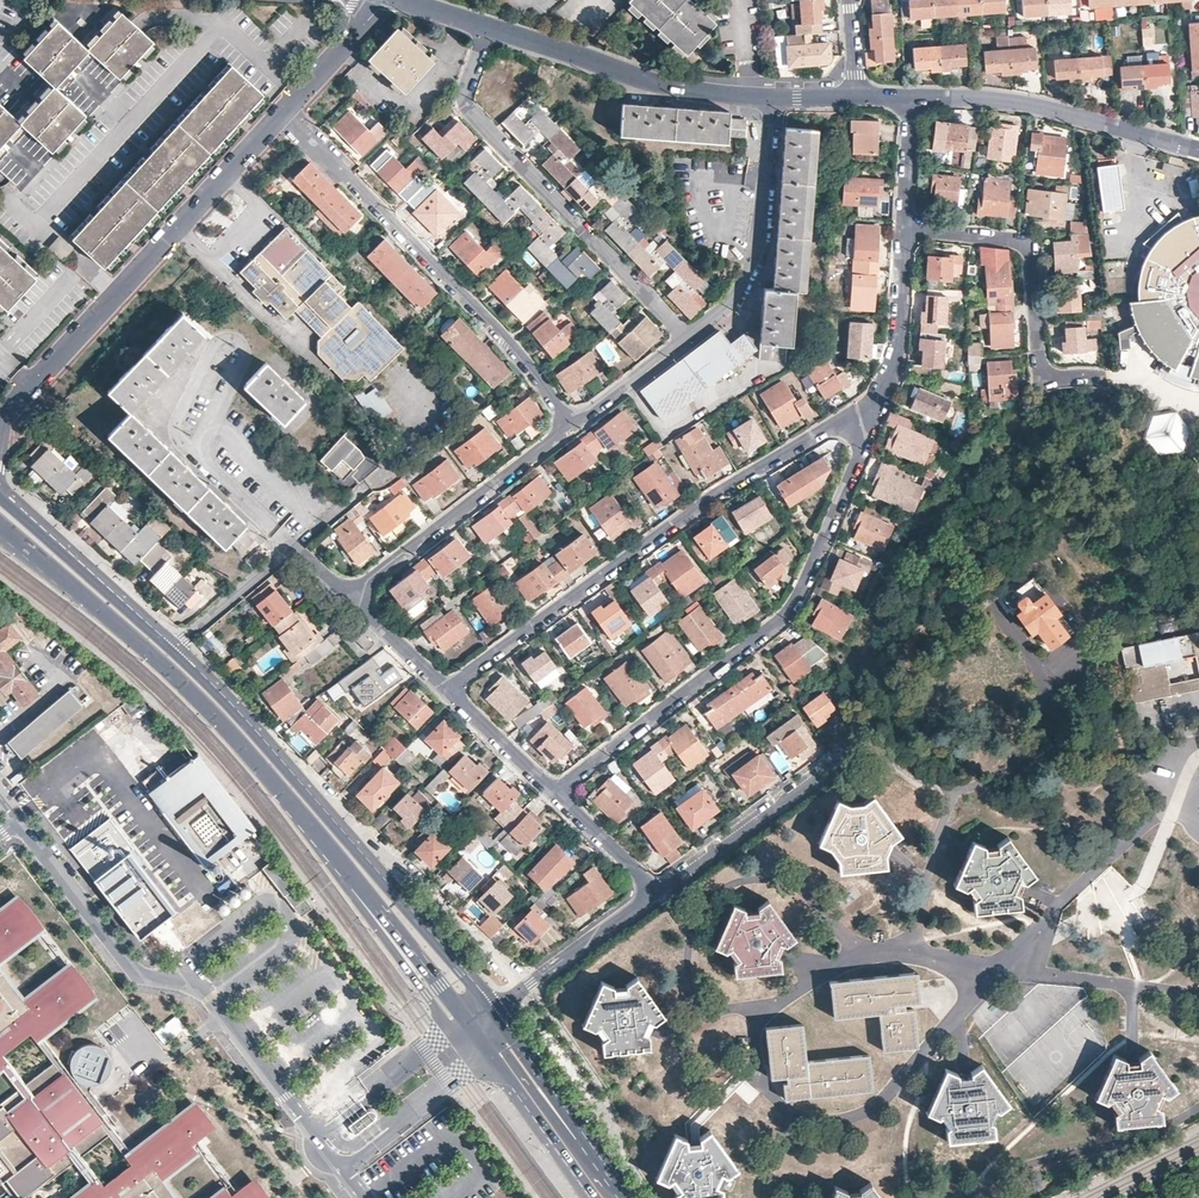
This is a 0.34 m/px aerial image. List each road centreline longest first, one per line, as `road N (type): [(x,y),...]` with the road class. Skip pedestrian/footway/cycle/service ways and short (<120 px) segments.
road 1 (residential): [(555,793),(790,611),(852,472),(875,400)]
road 2 (residential): [(875,400),(697,506),(447,689)]
road 3 (primary): [(0,523),(207,705),(363,887)]
road 4 (residential): [(571,423),(499,328),(282,114)]
road 5 (residential): [(282,114),(3,414)]
road 6 (residential): [(487,28),(467,108),(687,339)]
road 7 (residential): [(905,230),(1029,248),(1041,372),(1108,376)]
road 8 (residential): [(487,28),(651,85),(773,99)]
road 9 (residential): [(911,99),(1007,105),(1198,149)]
road 10 (residential): [(525,988),(375,838),(334,802),(318,803)]
road 11 (residential): [(352,595),(571,423)]
road 12 (primary): [(492,1012),(318,803)]
road 13 (residential): [(687,339),(746,281),(773,99)]
road 14 (residential): [(200,458),(244,359),(241,345),(230,340),(210,348),(177,416),(179,437)]
road 15 (residential): [(653,894),(853,755)]
road 16 (primary): [(174,650),(0,495)]
road 17 (primary): [(318,803),(174,650)]
road 18 (primary): [(470,1031),(592,1197)]
road 19 (primary): [(363,887),(364,912),(459,1039)]
road 20 (primary): [(592,1162),(492,1012)]
road 21 (primary): [(363,887),(470,1031)]
road 22 (primary): [(592,1162),(483,1020)]
road 23 (residential): [(875,400),(895,365),(905,230)]
road 24 (residential): [(525,988),(653,894)]
road 25 (residential): [(174,650),(293,547)]
road 26 (residential): [(389,1),(282,114)]
road 27 (residential): [(555,793),(447,689)]
road 28 (residential): [(571,423),(687,339)]
road 29 (residential): [(653,894),(555,793)]
road 30 (residential): [(447,689),(352,595)]
road 31 (residential): [(905,230),(911,99)]
road 32 (residential): [(293,547),(200,458)]

